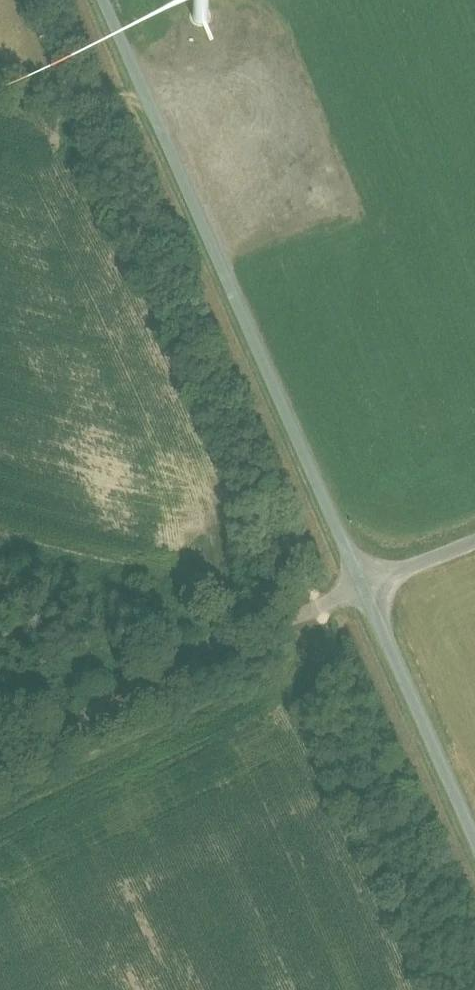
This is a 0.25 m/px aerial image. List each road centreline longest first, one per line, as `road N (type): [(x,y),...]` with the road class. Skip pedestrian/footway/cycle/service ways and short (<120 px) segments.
road 1 (unclassified): [(364,590),(97,0)]
road 2 (unclassified): [(0,761),(364,590)]
road 3 (unclassified): [(474,843),(364,590)]
road 4 (track): [(0,76),(144,108)]

